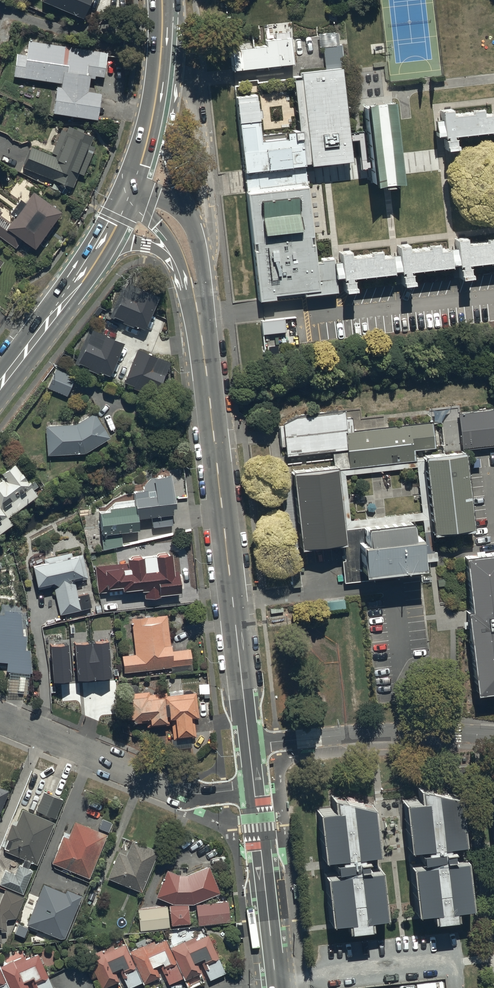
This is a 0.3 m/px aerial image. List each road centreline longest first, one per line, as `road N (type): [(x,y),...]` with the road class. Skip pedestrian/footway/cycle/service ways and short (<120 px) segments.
road 1 (tertiary): [(250,745),(197,309)]
road 2 (residential): [(250,745),(372,733),(493,736)]
road 3 (tertiary): [(178,0),(172,137),(186,215)]
road 4 (residential): [(0,717),(185,794)]
road 5 (secondary): [(161,0),(157,94),(130,195)]
road 6 (tertiary): [(276,987),(254,790)]
road 7 (secondary): [(100,247),(0,386)]

